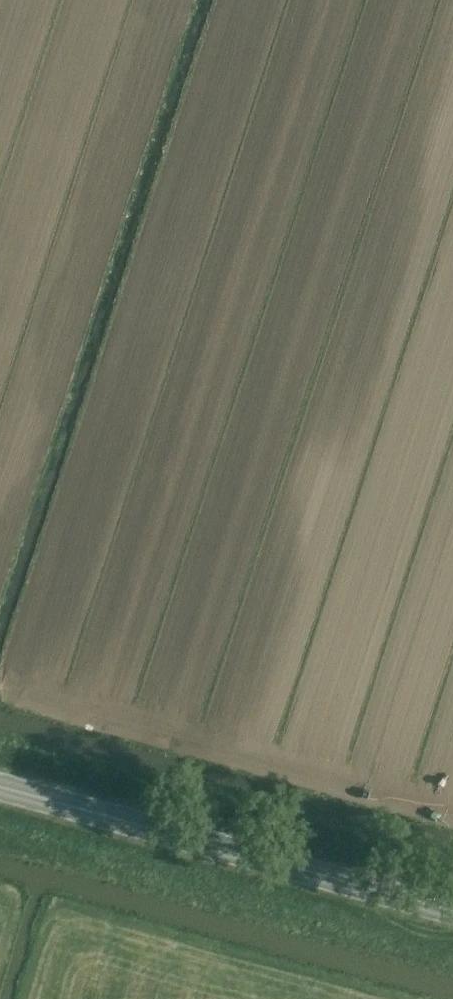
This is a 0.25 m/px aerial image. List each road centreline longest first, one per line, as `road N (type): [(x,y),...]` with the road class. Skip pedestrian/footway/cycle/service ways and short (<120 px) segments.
road 1 (primary): [(452,911),(0,786)]

